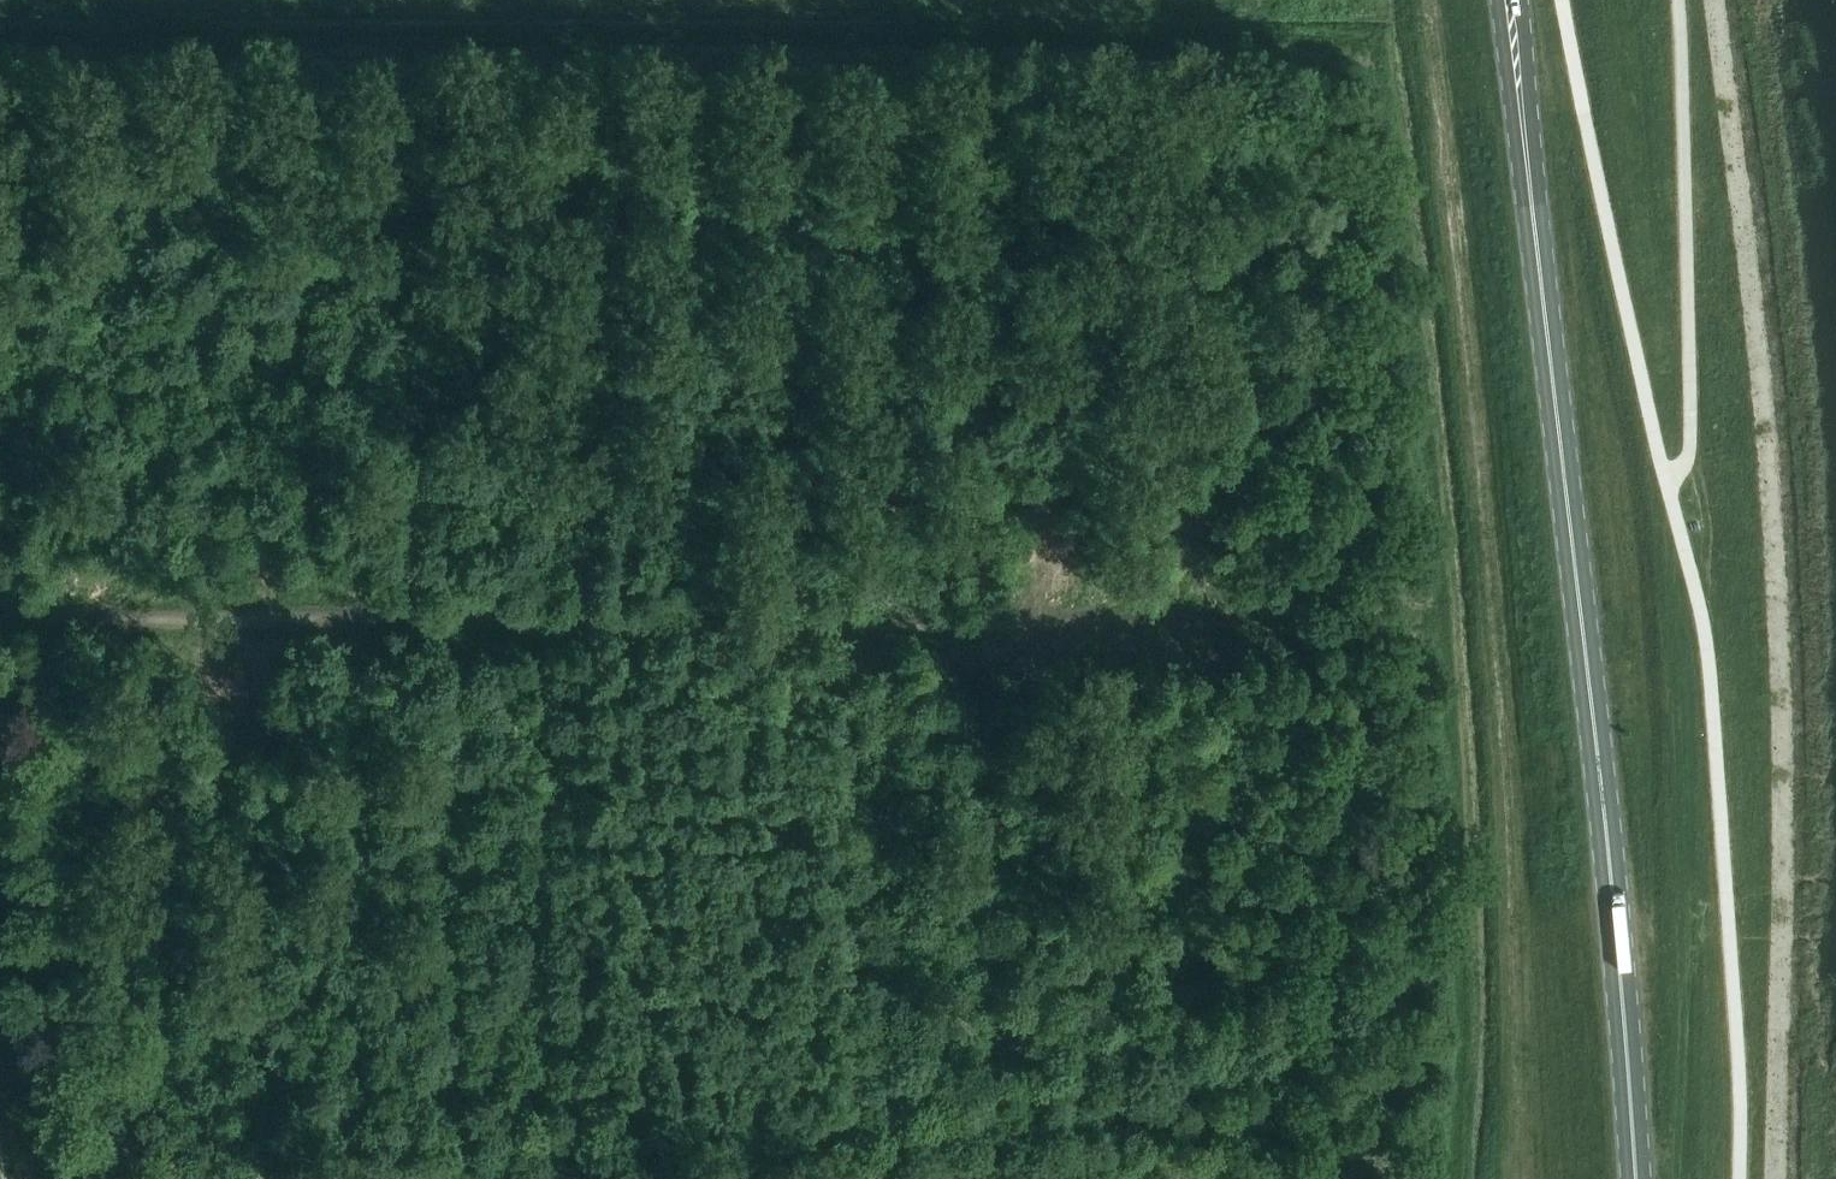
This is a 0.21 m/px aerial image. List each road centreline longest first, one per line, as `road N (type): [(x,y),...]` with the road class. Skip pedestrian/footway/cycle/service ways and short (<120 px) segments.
road 1 (primary): [(1636,1178),(1509,0)]

